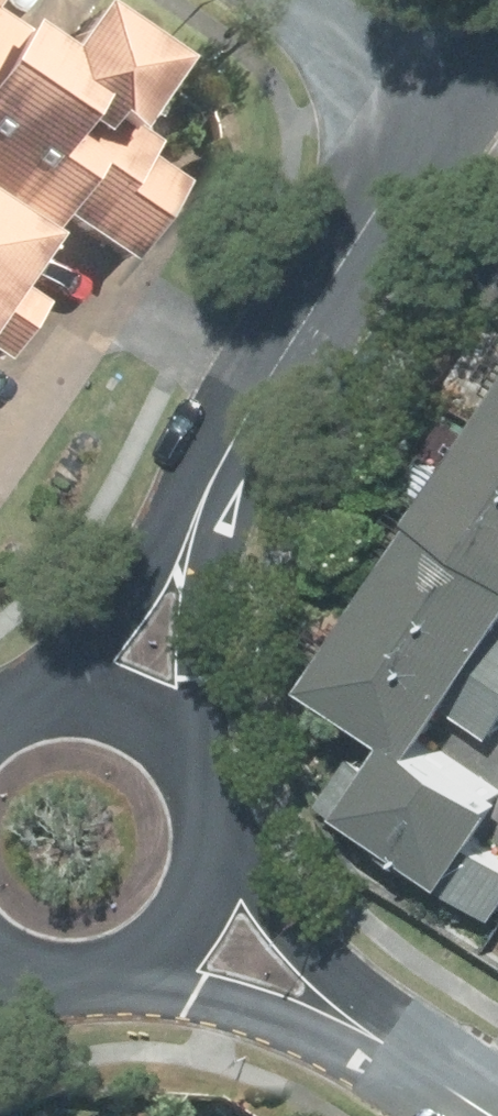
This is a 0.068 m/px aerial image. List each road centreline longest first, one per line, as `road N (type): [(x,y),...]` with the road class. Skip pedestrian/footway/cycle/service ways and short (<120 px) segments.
road 1 (tertiary): [(206,513),(253,402),(456,90)]
road 2 (residential): [(404,1059),(102,976)]
road 3 (residential): [(213,835),(404,1059)]
road 4 (tertiary): [(3,718),(206,513)]
road 5 (tertiary): [(206,513),(204,788)]
road 6 (tertiary): [(3,718),(44,702),(109,704),(167,735),(204,788)]
road 7 (tertiary): [(213,835),(208,877),(190,916),(161,948),(102,976)]
road 8 (residential): [(456,90),(320,0)]

